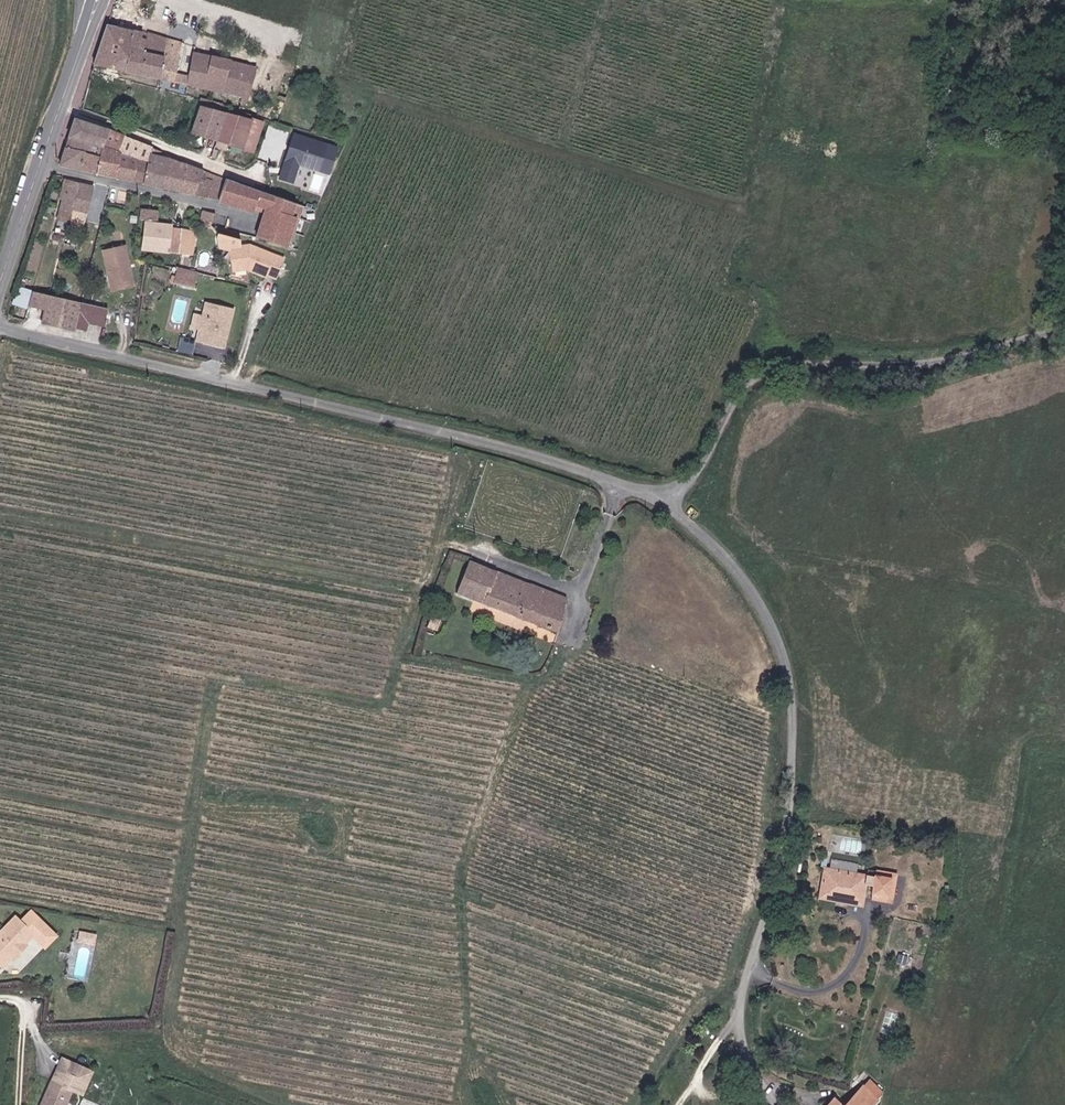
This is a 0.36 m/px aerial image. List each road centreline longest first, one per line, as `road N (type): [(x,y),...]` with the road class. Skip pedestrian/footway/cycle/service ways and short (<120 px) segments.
road 1 (unclassified): [(0,326),(526,452),(669,501)]
road 2 (unclassified): [(669,501),(734,564),(770,618),(788,669),(792,794),(741,1034),(777,1104)]
road 3 (unclassified): [(669,501),(752,379),(775,367),(898,366),(1039,335)]
road 4 (residential): [(40,166),(256,218)]
road 5 (residential): [(62,102),(259,178)]
road 6 (tertiary): [(40,166),(0,284)]

